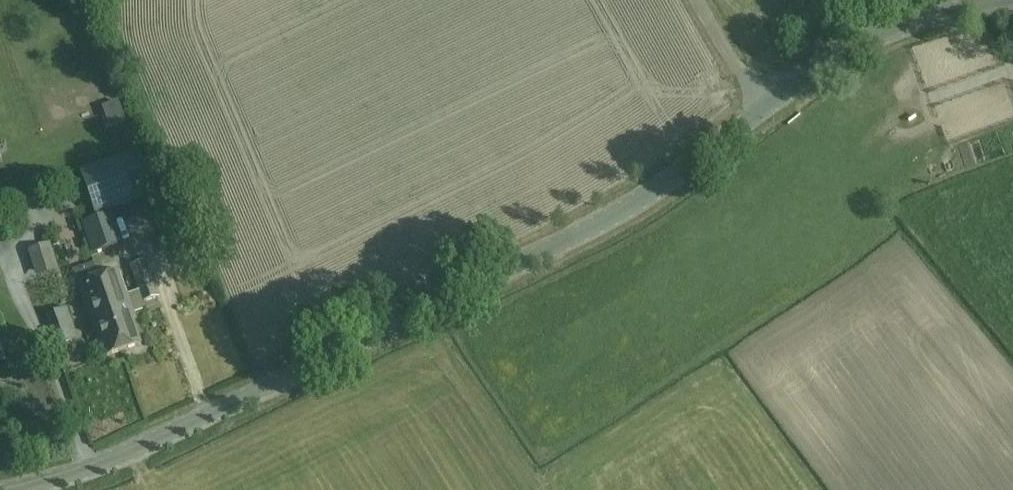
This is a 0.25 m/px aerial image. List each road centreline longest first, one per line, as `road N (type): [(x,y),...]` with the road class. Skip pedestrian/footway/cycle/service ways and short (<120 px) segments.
road 1 (unclassified): [(11,489),(189,426),(308,359),(608,219),(769,105)]
road 2 (unclassified): [(769,105),(829,60),(888,31),(1012,1)]
road 3 (unclassified): [(769,105),(703,0)]

